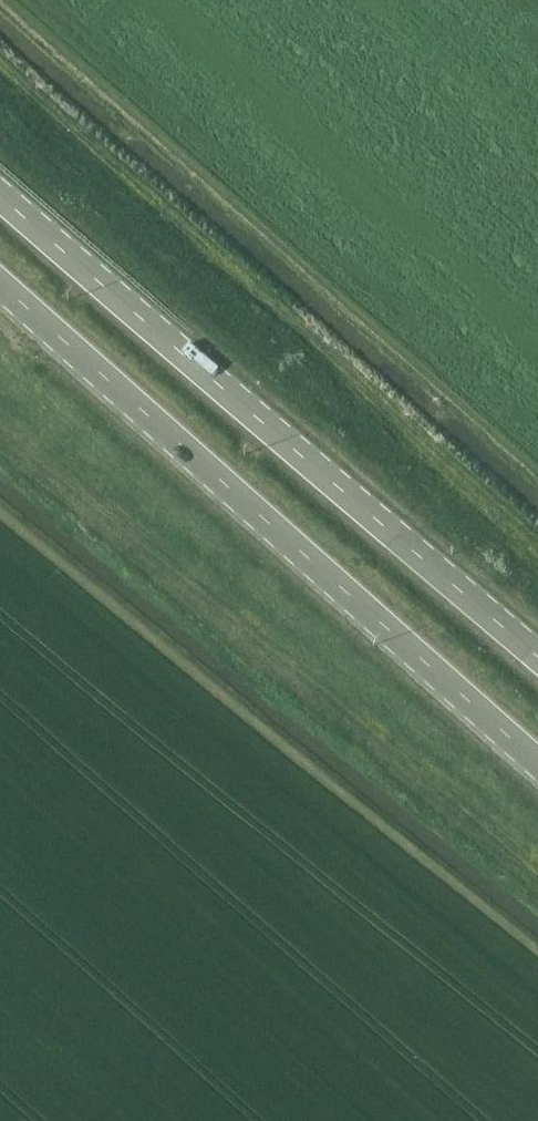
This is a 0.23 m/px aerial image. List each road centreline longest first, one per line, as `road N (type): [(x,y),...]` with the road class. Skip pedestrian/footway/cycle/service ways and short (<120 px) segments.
road 1 (primary): [(537,662),(0,186)]
road 2 (primary): [(0,284),(537,758)]

